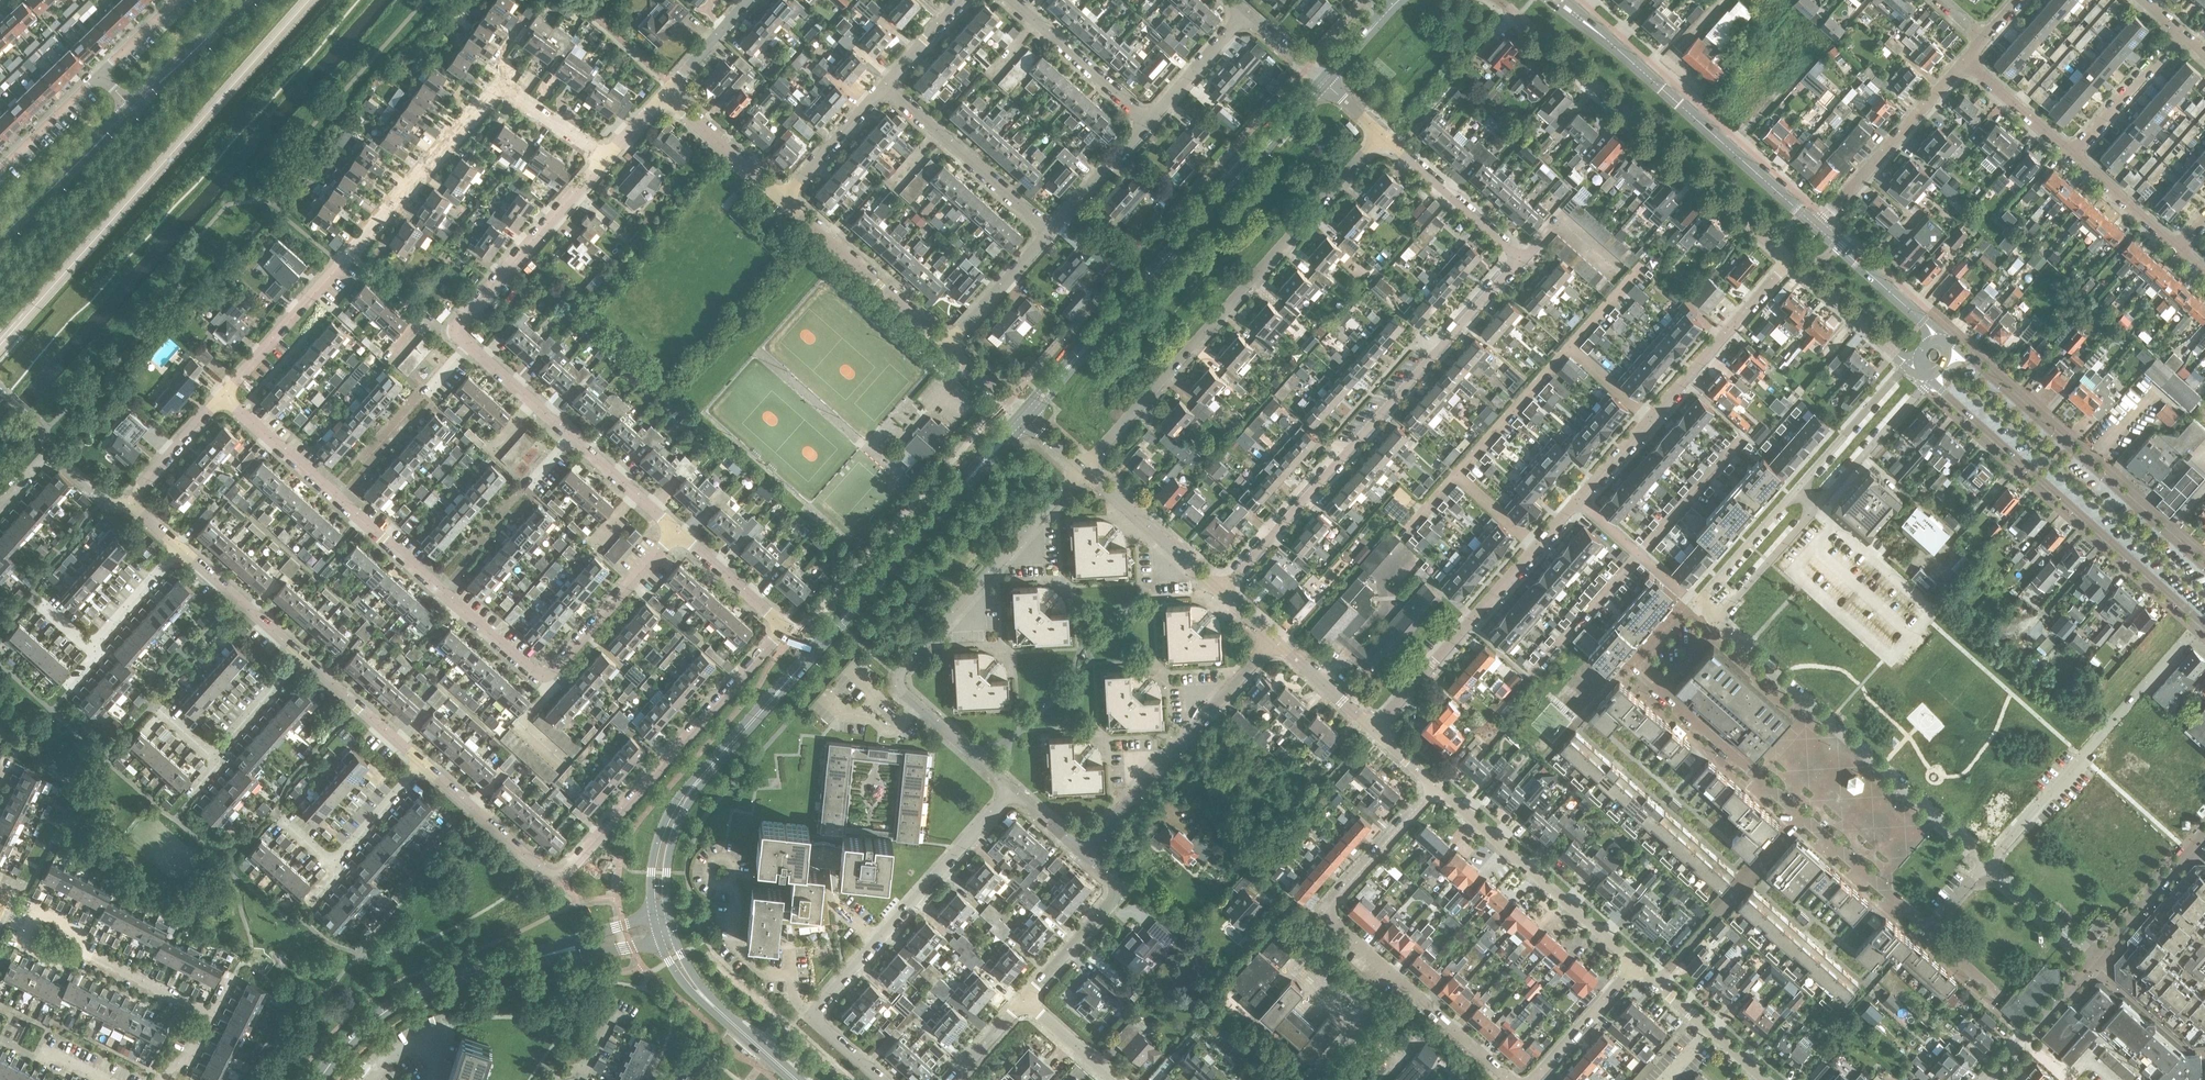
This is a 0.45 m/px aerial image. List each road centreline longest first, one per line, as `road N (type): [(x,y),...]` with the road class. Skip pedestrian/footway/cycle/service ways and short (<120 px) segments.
road 1 (residential): [(1381,132),(1518,258),(1221,591)]
road 2 (residential): [(676,530),(554,667),(531,669),(221,395)]
road 3 (residential): [(780,624),(559,875),(540,869),(422,764)]
road 4 (residential): [(1083,467),(1381,132)]
road 5 (tertiary): [(1024,414),(1323,81)]
road 6 (residential): [(1012,789),(908,696),(901,679),(1083,467)]
road 7 (residential): [(1511,1079),(1324,911),(1436,785)]
road 8 (residential): [(221,395),(501,86)]
road 9 (residential): [(883,1079),(810,1016),(1012,789)]
road 10 (tertiary): [(663,927),(425,988),(361,1032),(320,1079)]
road 11 (residential): [(1517,15),(1790,260)]
road 12 (residential): [(1989,862),(1716,621)]
road 13 (residential): [(1930,380),(2202,622)]
road 14 (residential): [(1658,687),(1928,929)]
road 15 (residential): [(2204,569),(1946,339)]
road 16 (tertiary): [(663,927),(659,872),(677,810),(813,653)]
road 17 (residential): [(1907,363),(1696,605)]
road 18 (residential): [(1989,862),(2202,622)]
road 19 (residential): [(1578,500),(1790,260)]
road 20 (tertiary): [(813,653),(1024,414)]
road 21 (residential): [(1716,621),(1924,387)]
road 22 (residential): [(1375,730),(1578,500)]
road 23 (residential): [(1082,854),(1274,640)]
road 24 (residential): [(1436,785),(1635,963)]
road 25 (residential): [(457,328),(605,158)]
road 26 (residential): [(1817,226),(1965,59)]
road 27 (residential): [(782,199),(946,347)]
road 28 (residential): [(1049,231),(885,85)]
road 29 (tertiary): [(798,1079),(696,986),(663,927)]
road 30 (residential): [(1023,1001),(1109,903),(1109,880),(1082,854)]
road 31 (residential): [(1083,467),(1221,591)]
road 32 (secondary): [(0,238),(132,108)]
road 33 (residential): [(1148,121),(1013,0)]
road 34 (residential): [(0,505),(43,458),(57,456),(118,507),(136,503)]
road 35 (residential): [(1817,226),(1690,113)]
road 36 (residential): [(422,764),(300,655)]
road 37 (residential): [(2072,155),(2178,31)]
road 38 (residential): [(300,655),(179,546)]
road 39 (residential): [(1937,333),(1817,226)]
road 40 (residential): [(664,94),(782,199)]
road 41 (secondary): [(132,108),(245,0)]
road 42 (residential): [(1790,260),(1907,363)]
road 43 (residential): [(946,347),(1049,231)]
road 44 (residential): [(1690,113),(1779,13),(1763,0)]
road 45 (residential): [(1533,1079),(1635,963)]
road 46 (residential): [(782,199),(885,85)]
road 47 (residential): [(1148,121),(1248,11)]
road 48 (residential): [(1656,981),(1767,1079)]
road 49 (residential): [(1049,231),(1148,121)]
road 50 (residential): [(80,950),(212,1015)]
road 51 (residential): [(2072,155),(1965,59)]
road 52 (residential): [(80,950),(78,934),(57,918),(46,915),(33,926),(33,951),(62,962),(76,958)]
road 53 (residential): [(2178,248),(2072,155)]
road 54 (residential): [(136,503),(137,488),(221,395)]
road 55 (residential): [(2094,955),(1989,862)]
road 56 (residential): [(780,624),(676,530)]
road 57 (residential): [(1681,592),(1578,500)]
road 58 (residential): [(100,74),(0,169)]
road 59 (residential): [(573,437),(470,349)]
road 60 (residential): [(1274,640),(1375,730)]
road 61 (residential): [(212,757),(300,655)]
road 62 (residential): [(97,652),(179,546)]
road 63 (residential): [(334,865),(422,764)]
road 64 (residential): [(501,86),(605,158)]
road 65 (residential): [(664,94),(748,0)]

